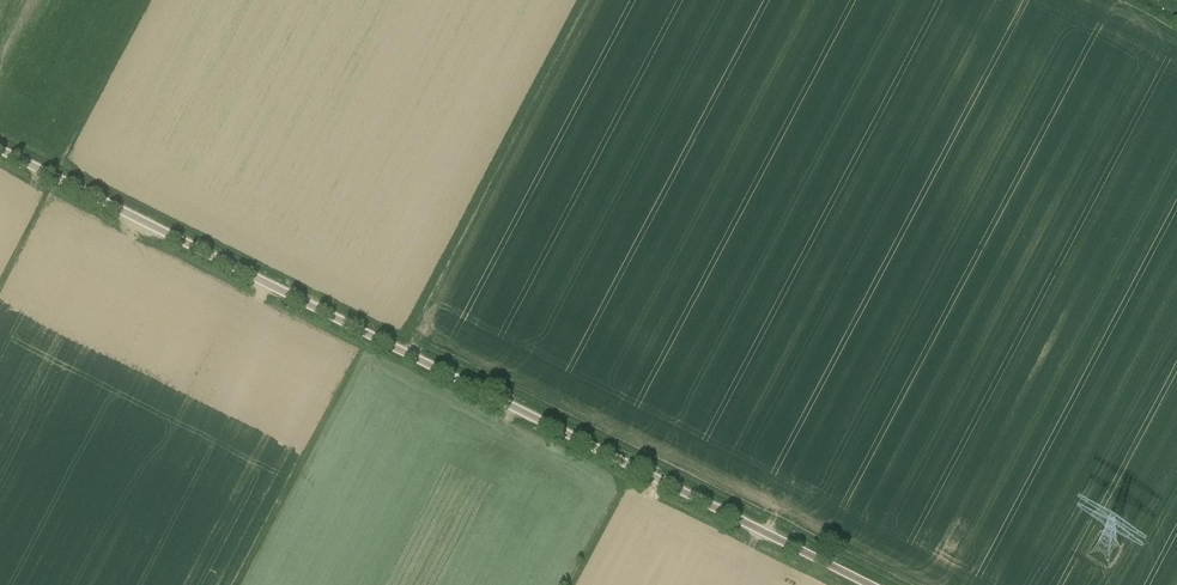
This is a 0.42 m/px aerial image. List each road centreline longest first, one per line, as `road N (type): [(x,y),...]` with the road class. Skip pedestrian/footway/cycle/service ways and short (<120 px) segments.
road 1 (unclassified): [(869,584),(0,146)]

